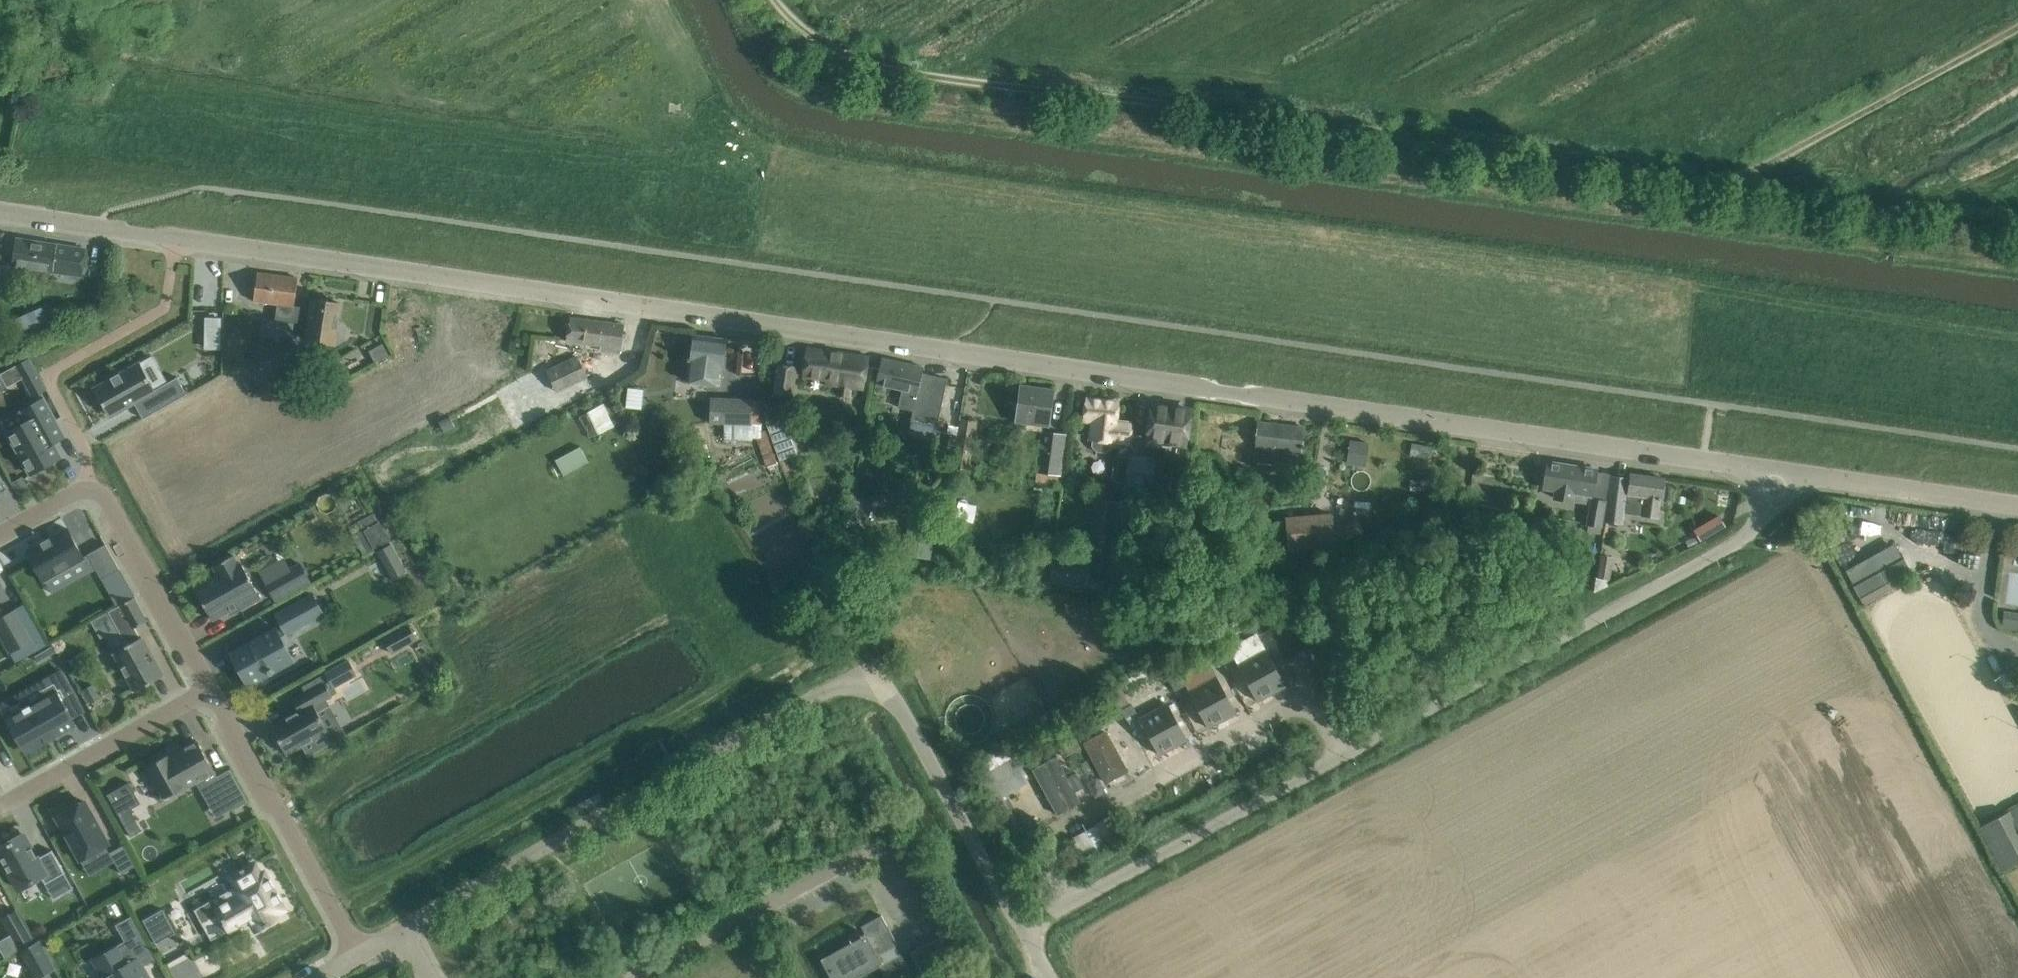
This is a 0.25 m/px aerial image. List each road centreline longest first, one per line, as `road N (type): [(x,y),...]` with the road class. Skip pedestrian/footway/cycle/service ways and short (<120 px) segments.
road 1 (unclassified): [(1771,469),(0,213)]
road 2 (track): [(778,0),(803,26),(903,71),(1712,181),(2017,27)]
road 3 (unclassified): [(401,928),(841,685),(868,677),(896,699),(1024,930)]
road 4 (unclassified): [(1342,756),(1744,538),(1764,512),(1771,469)]
road 5 (residential): [(1342,756),(1309,710),(1287,708),(1064,826),(1049,850),(1072,903)]
road 6 (unclassified): [(1072,903),(1342,756)]
road 7 (residential): [(358,956),(211,691)]
road 8 (residential): [(211,691),(100,493),(72,491)]
road 9 (unclassified): [(2017,505),(1771,469)]
road 10 (residential): [(0,807),(211,691)]

